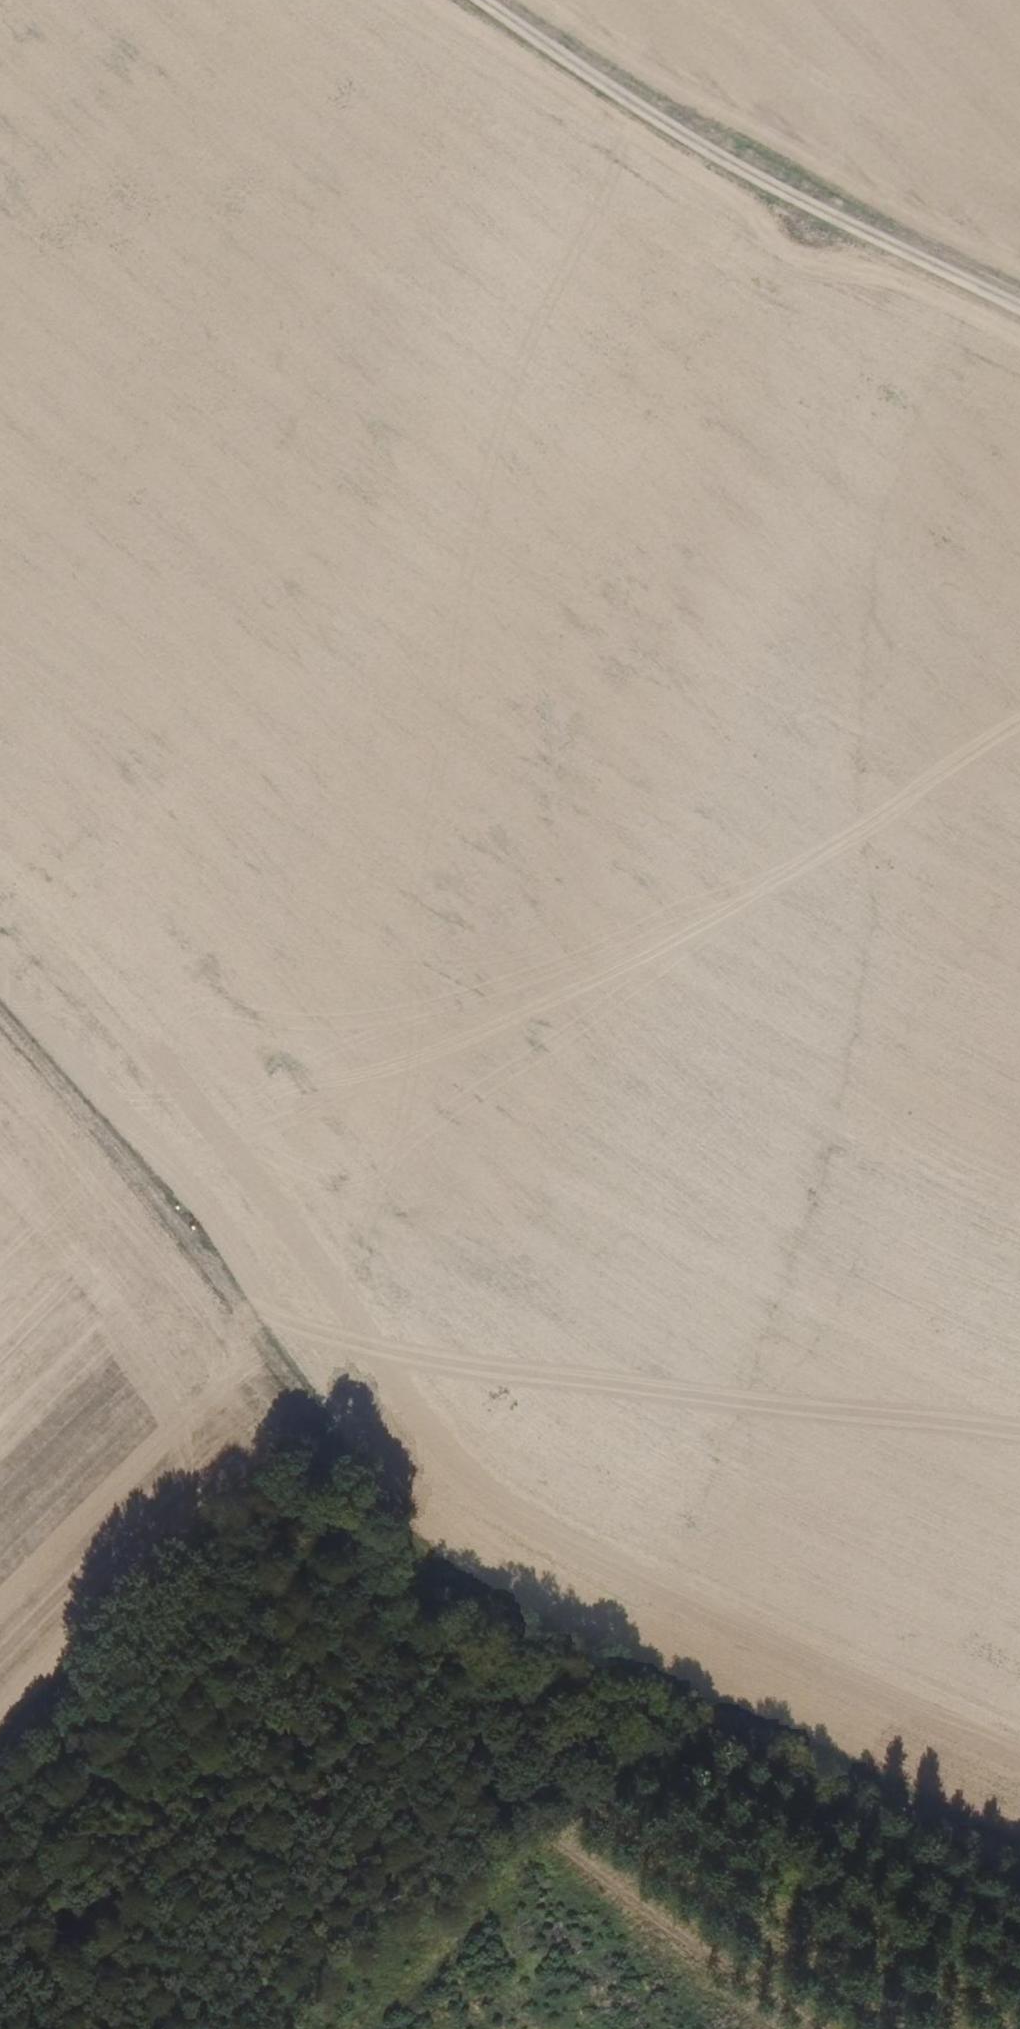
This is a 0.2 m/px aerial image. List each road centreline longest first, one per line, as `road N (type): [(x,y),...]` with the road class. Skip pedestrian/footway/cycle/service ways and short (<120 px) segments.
road 1 (track): [(416,1565),(90,1115),(0,1015)]
road 2 (track): [(481,0),(633,101),(1019,307)]

